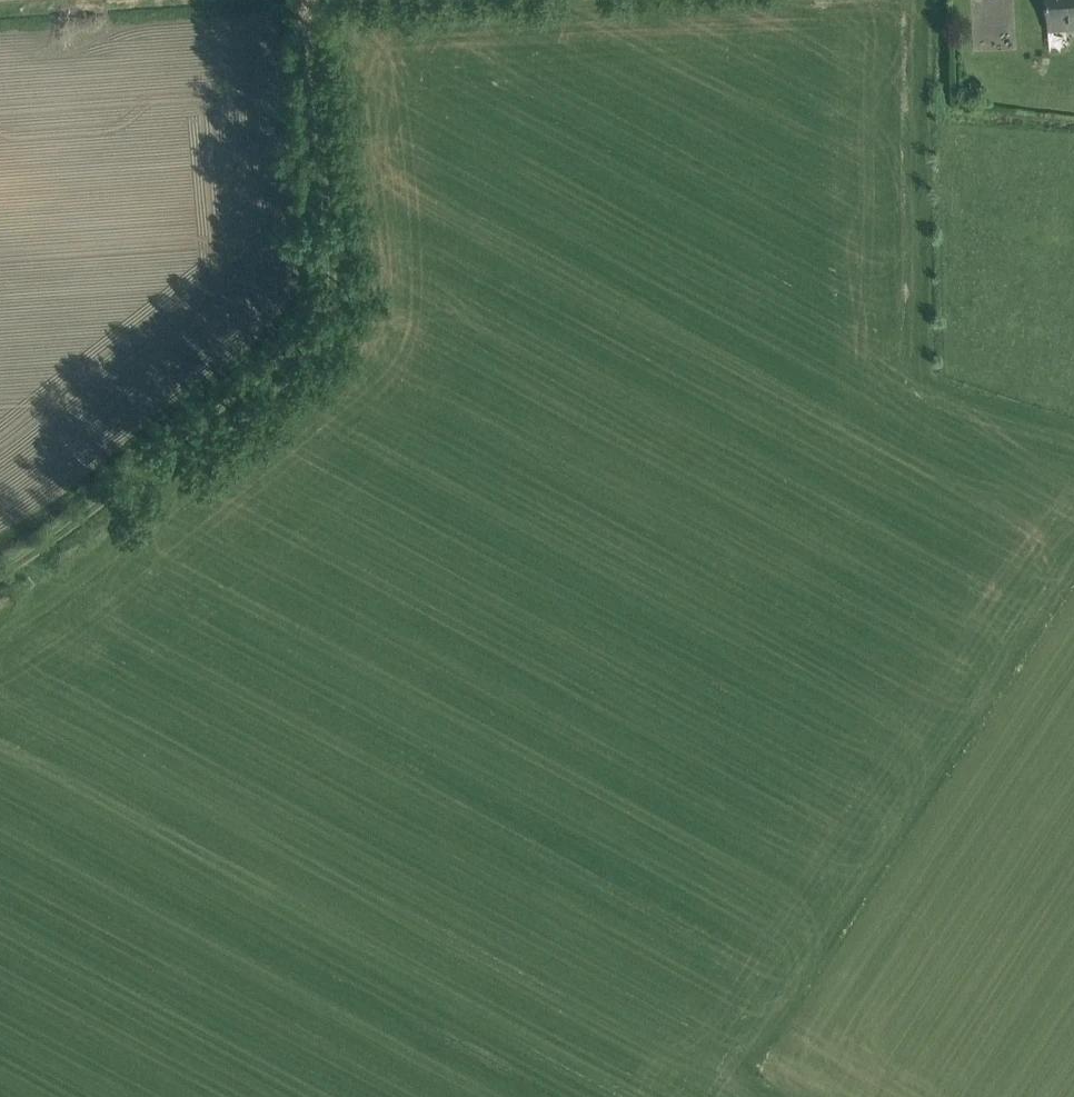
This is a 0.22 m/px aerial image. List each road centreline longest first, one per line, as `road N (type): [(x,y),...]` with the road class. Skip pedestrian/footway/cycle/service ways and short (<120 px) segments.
road 1 (track): [(0,576),(330,328),(343,296),(320,0)]

